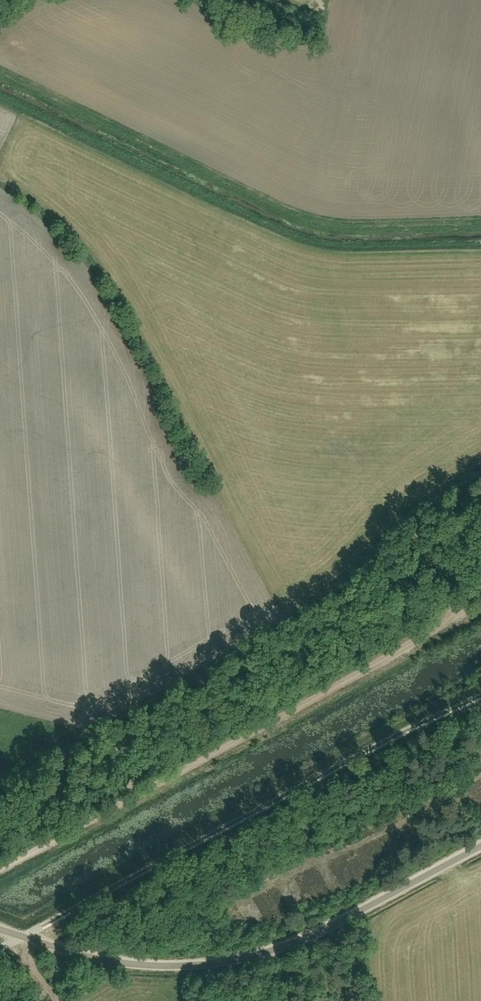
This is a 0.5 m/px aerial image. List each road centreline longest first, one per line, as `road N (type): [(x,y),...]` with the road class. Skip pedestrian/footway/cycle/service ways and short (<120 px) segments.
road 1 (track): [(480,603),(0,866)]
road 2 (track): [(480,699),(0,955)]
road 3 (unclassified): [(480,846),(274,953),(207,967),(122,962),(0,930)]

